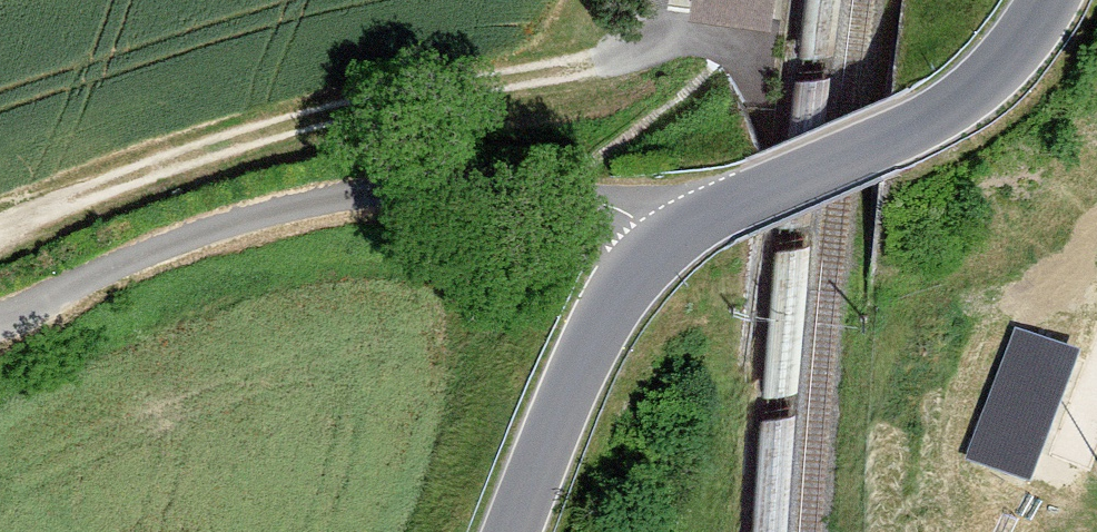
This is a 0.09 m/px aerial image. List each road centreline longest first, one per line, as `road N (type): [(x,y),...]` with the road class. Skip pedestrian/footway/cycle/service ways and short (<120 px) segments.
road 1 (tertiary): [(1044,0),(1000,65),(966,95),(886,141),(713,213),(650,255),(605,312),(515,531)]
road 2 (track): [(0,238),(73,200),(272,138),(647,47),(737,51)]
road 3 (track): [(676,234),(599,203),(402,189),(142,242),(0,315)]

